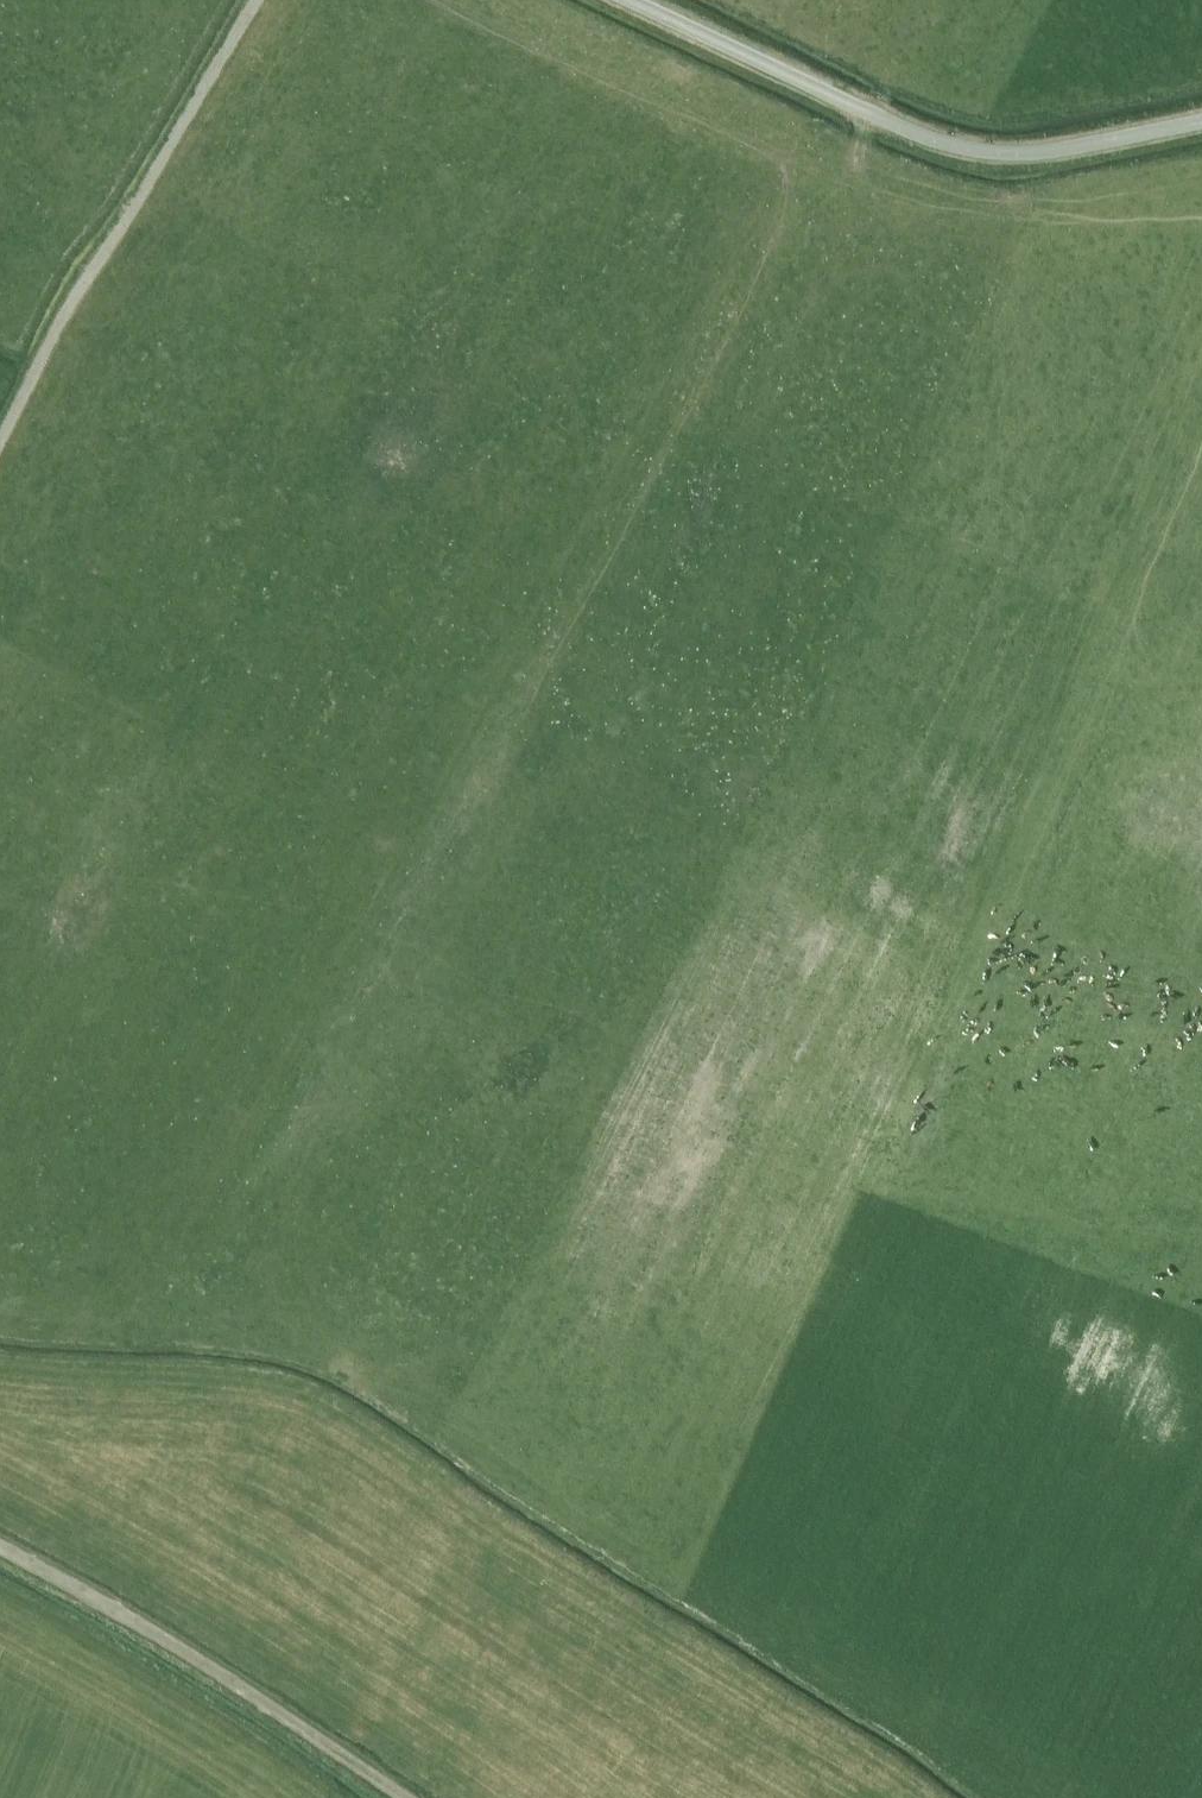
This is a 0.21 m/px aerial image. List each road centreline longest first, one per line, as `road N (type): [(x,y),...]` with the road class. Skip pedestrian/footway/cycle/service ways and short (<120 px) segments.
road 1 (unclassified): [(1201,124),(960,169),(581,0)]
road 2 (track): [(402,1797),(217,1669),(0,1550)]

